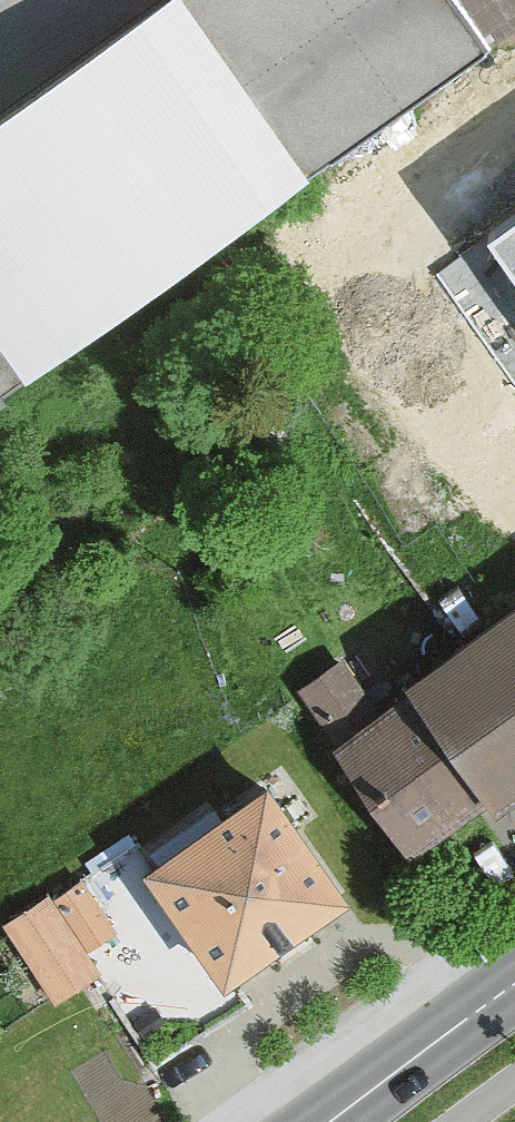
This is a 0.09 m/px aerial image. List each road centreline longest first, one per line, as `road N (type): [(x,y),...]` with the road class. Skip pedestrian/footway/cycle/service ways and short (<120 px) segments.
road 1 (secondary): [(330,1121),(514,984)]

